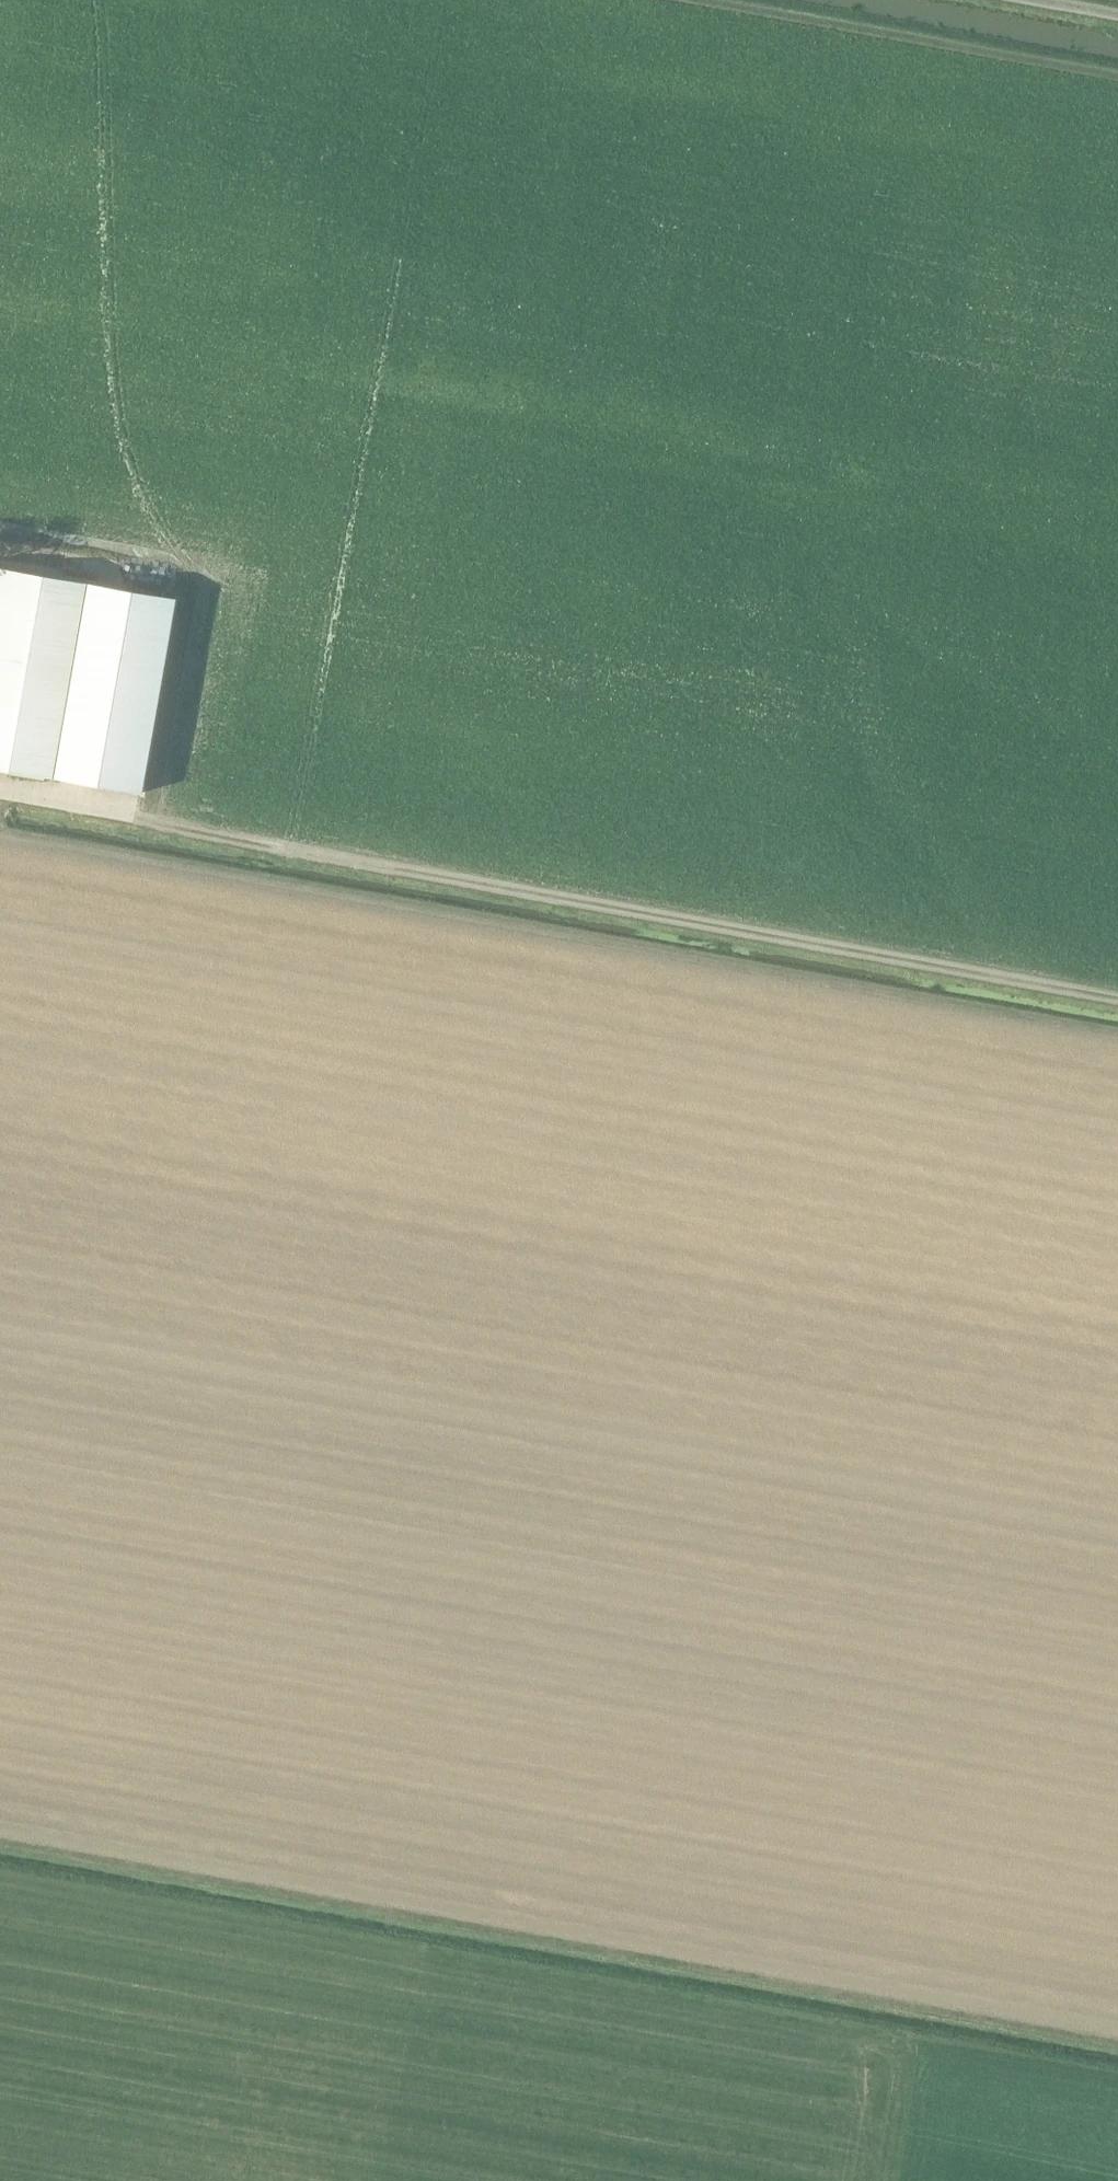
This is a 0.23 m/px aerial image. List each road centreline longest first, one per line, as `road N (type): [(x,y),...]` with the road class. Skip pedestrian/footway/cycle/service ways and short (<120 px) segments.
road 1 (track): [(1117,993),(129,808)]

